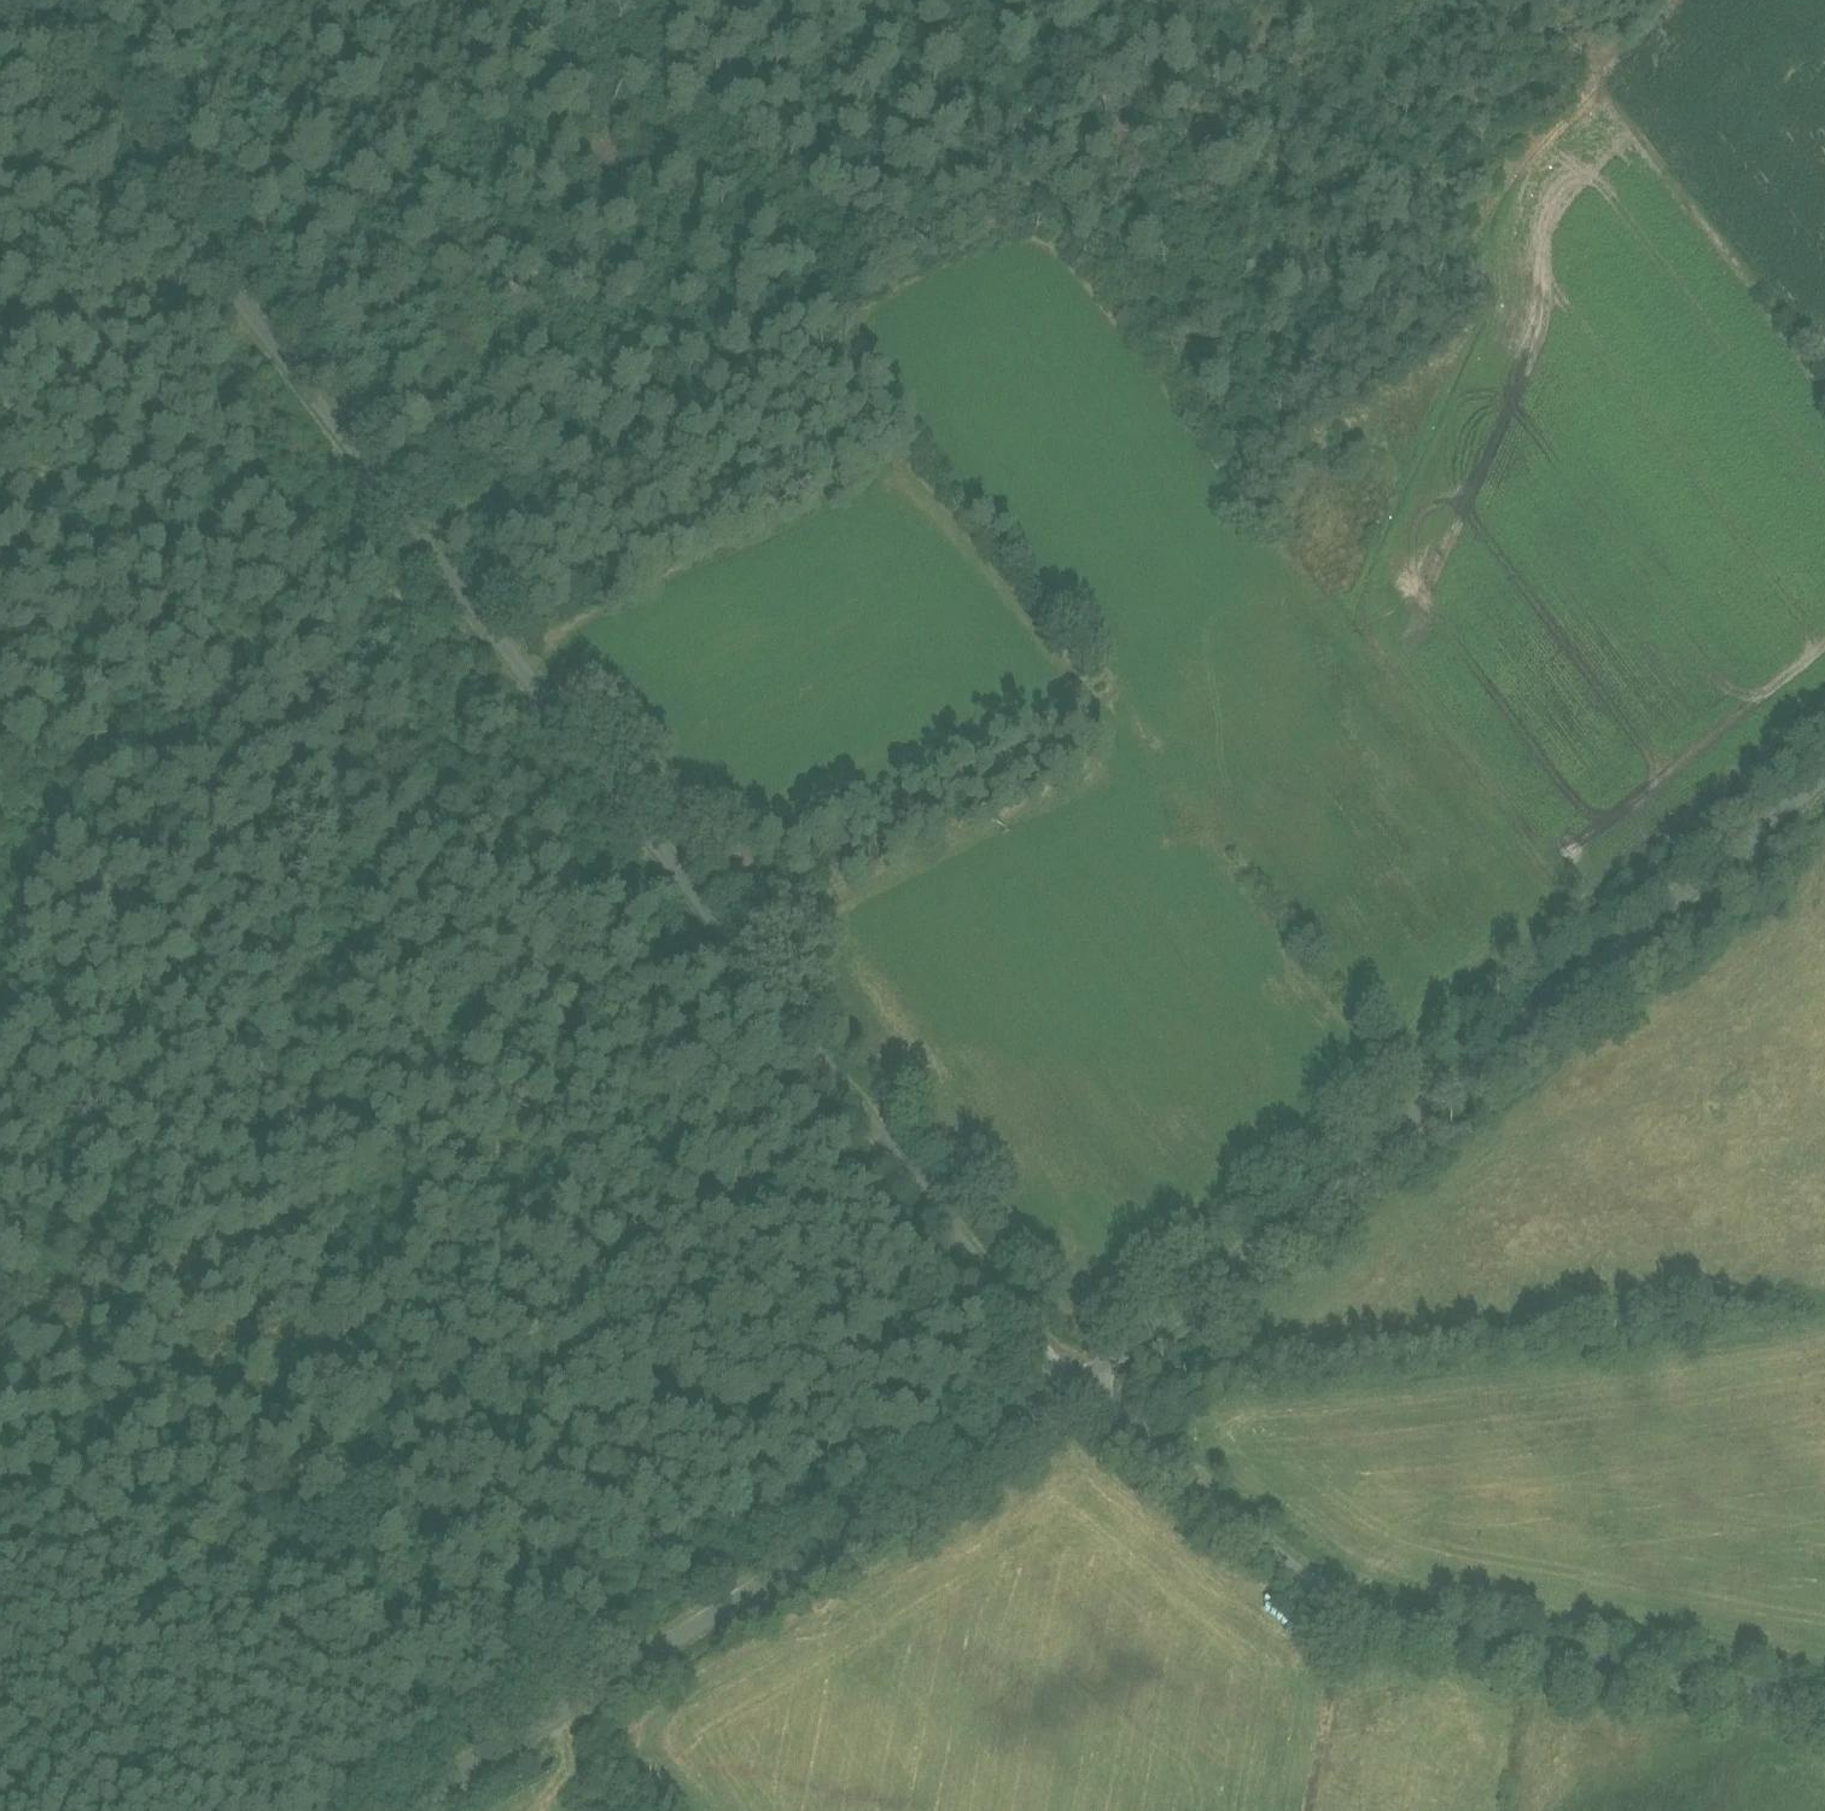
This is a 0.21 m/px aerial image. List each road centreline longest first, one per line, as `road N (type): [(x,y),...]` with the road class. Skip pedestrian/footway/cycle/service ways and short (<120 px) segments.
road 1 (residential): [(1074,1378),(8,0)]
road 2 (residential): [(1824,795),(1440,1104),(1074,1378)]
road 3 (residential): [(1824,1705),(1376,1617),(1331,1595),(1221,1516),(1074,1378)]
road 4 (residential): [(1074,1378),(363,1810)]

